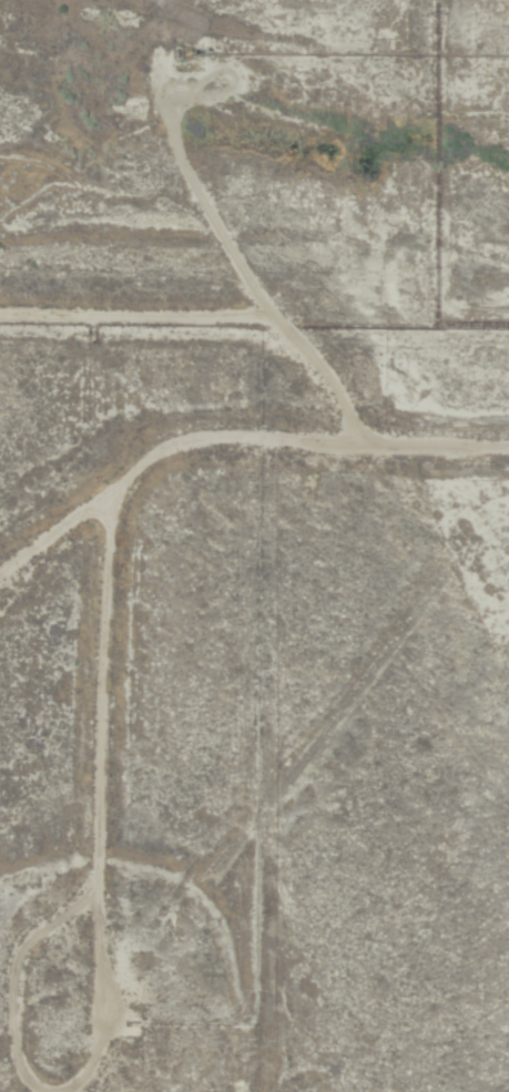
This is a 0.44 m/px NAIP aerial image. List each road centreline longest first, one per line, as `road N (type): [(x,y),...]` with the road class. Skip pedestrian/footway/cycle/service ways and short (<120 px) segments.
road 1 (track): [(0,571),(89,502),(134,491),(157,450),(273,439),(508,442)]
road 2 (track): [(383,439),(377,335),(0,332)]
road 3 (track): [(0,842),(134,838),(238,885),(284,1007),(284,1091)]
road 4 (track): [(134,491),(134,942)]
road 5 (track): [(0,1037),(30,1053),(123,1050),(134,942),(30,955),(0,980)]
road 6 (track): [(238,885),(440,583)]

